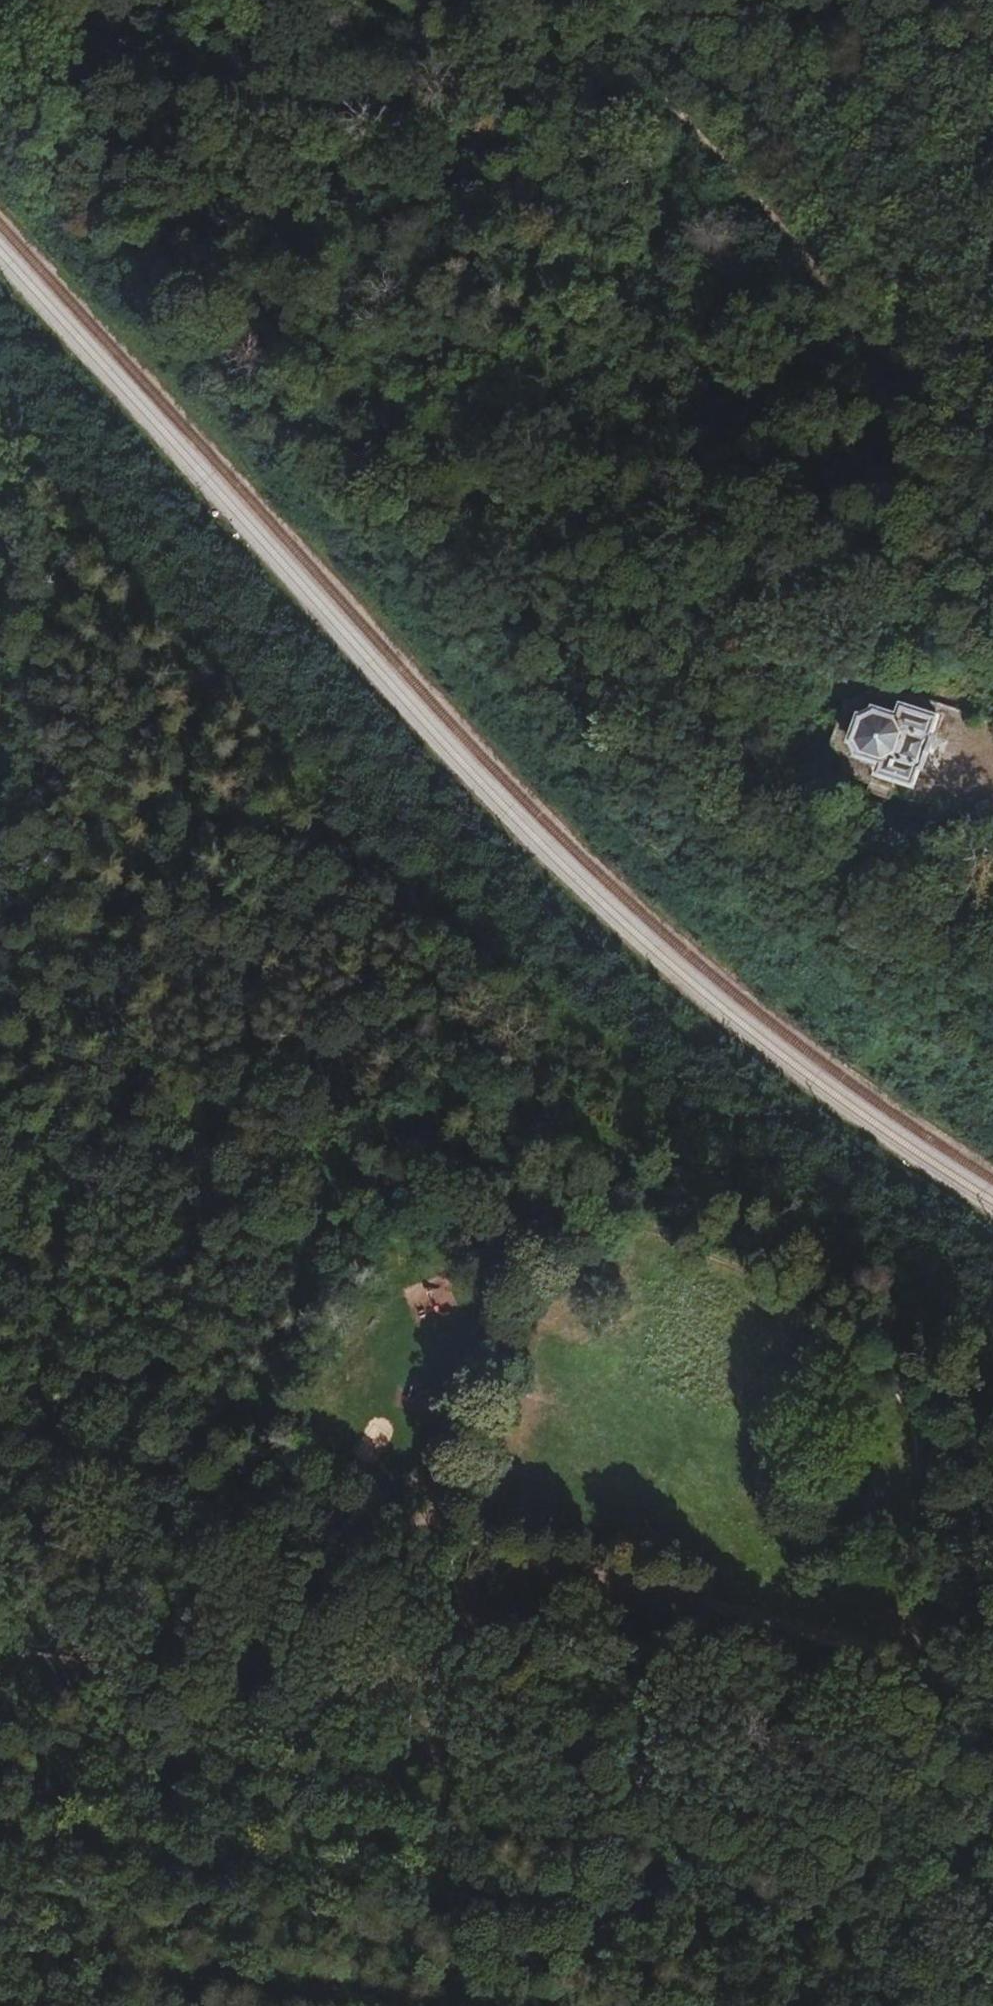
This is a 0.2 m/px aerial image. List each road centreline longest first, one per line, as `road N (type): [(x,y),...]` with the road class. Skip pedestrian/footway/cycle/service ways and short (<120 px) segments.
road 1 (track): [(431,1522),(596,1578),(906,1664)]

